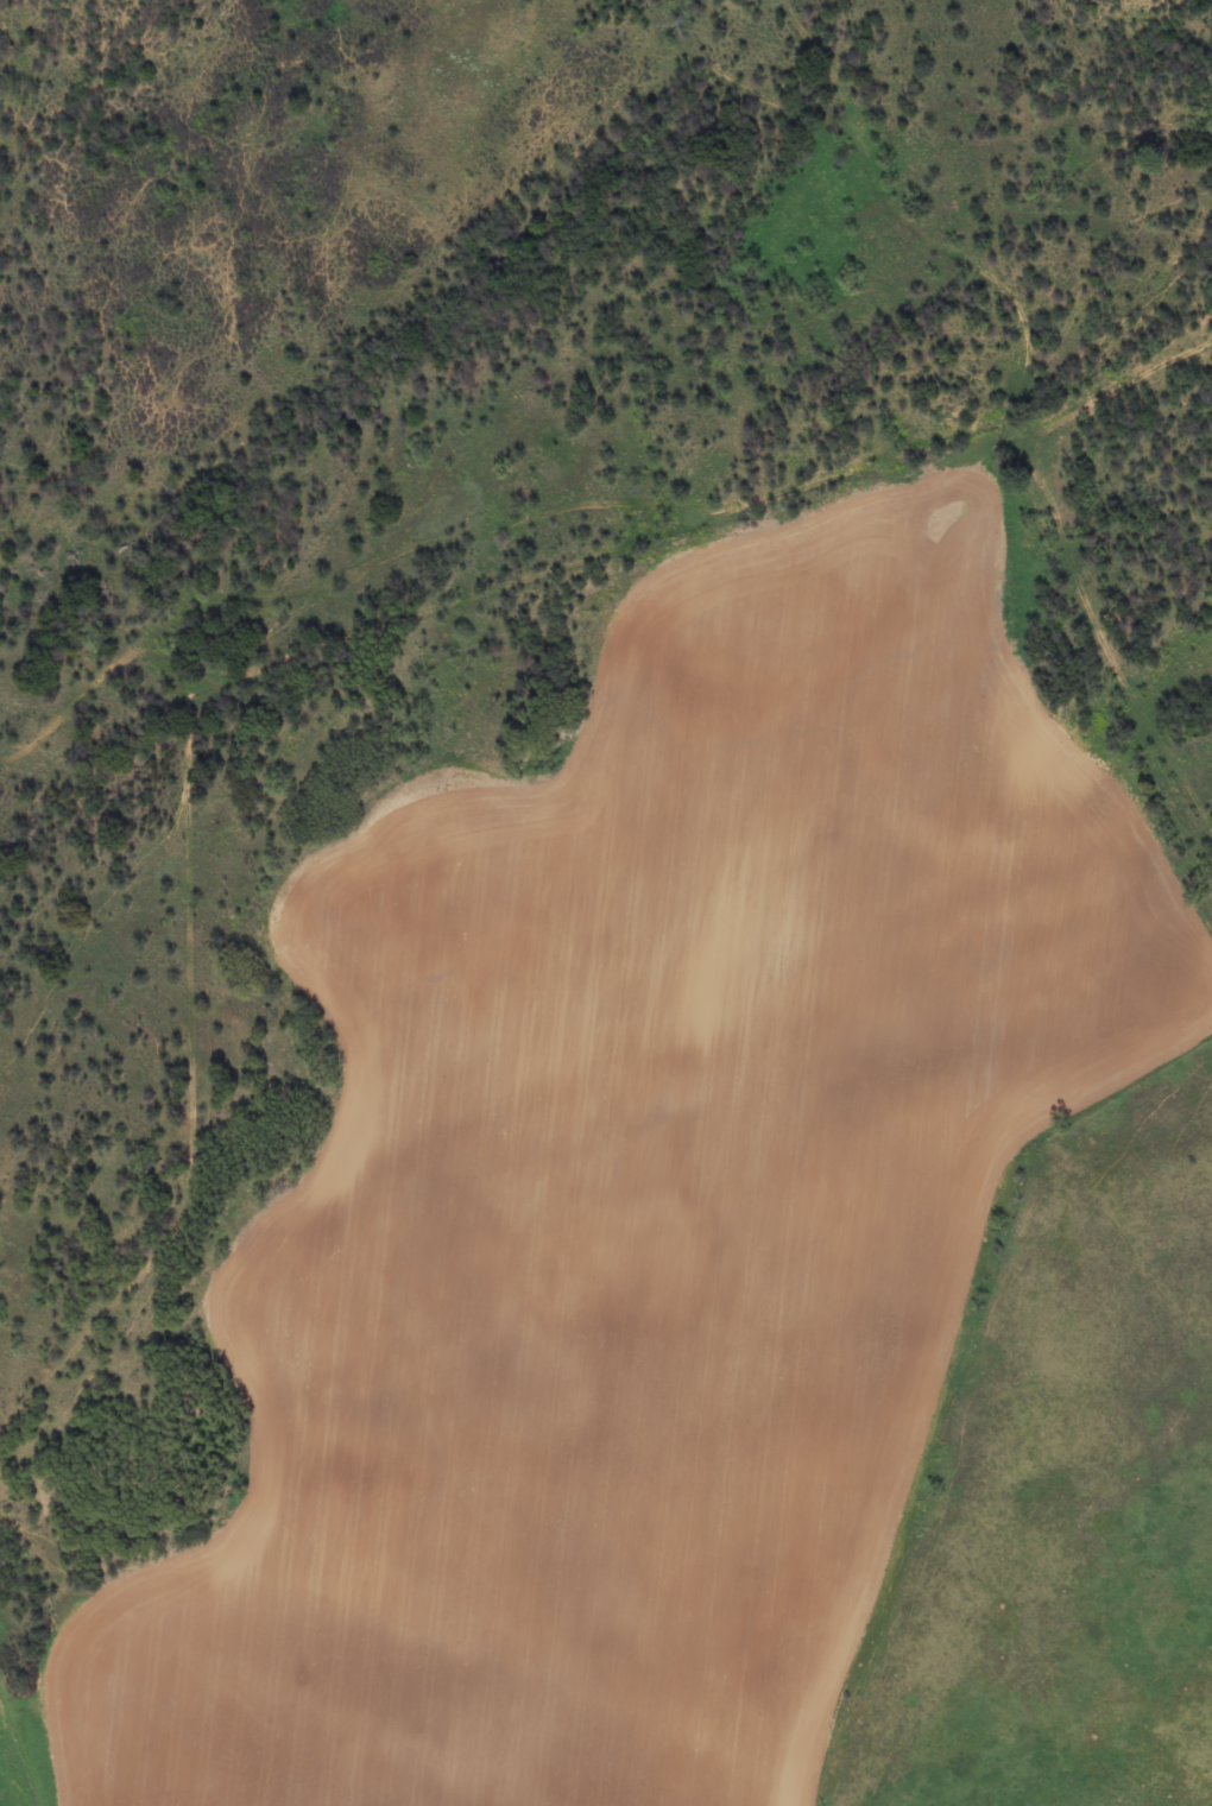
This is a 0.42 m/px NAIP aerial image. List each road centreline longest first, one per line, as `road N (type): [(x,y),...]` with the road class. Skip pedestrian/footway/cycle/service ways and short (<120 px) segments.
road 1 (residential): [(1211,762),(1174,681),(1175,638),(1103,469)]

